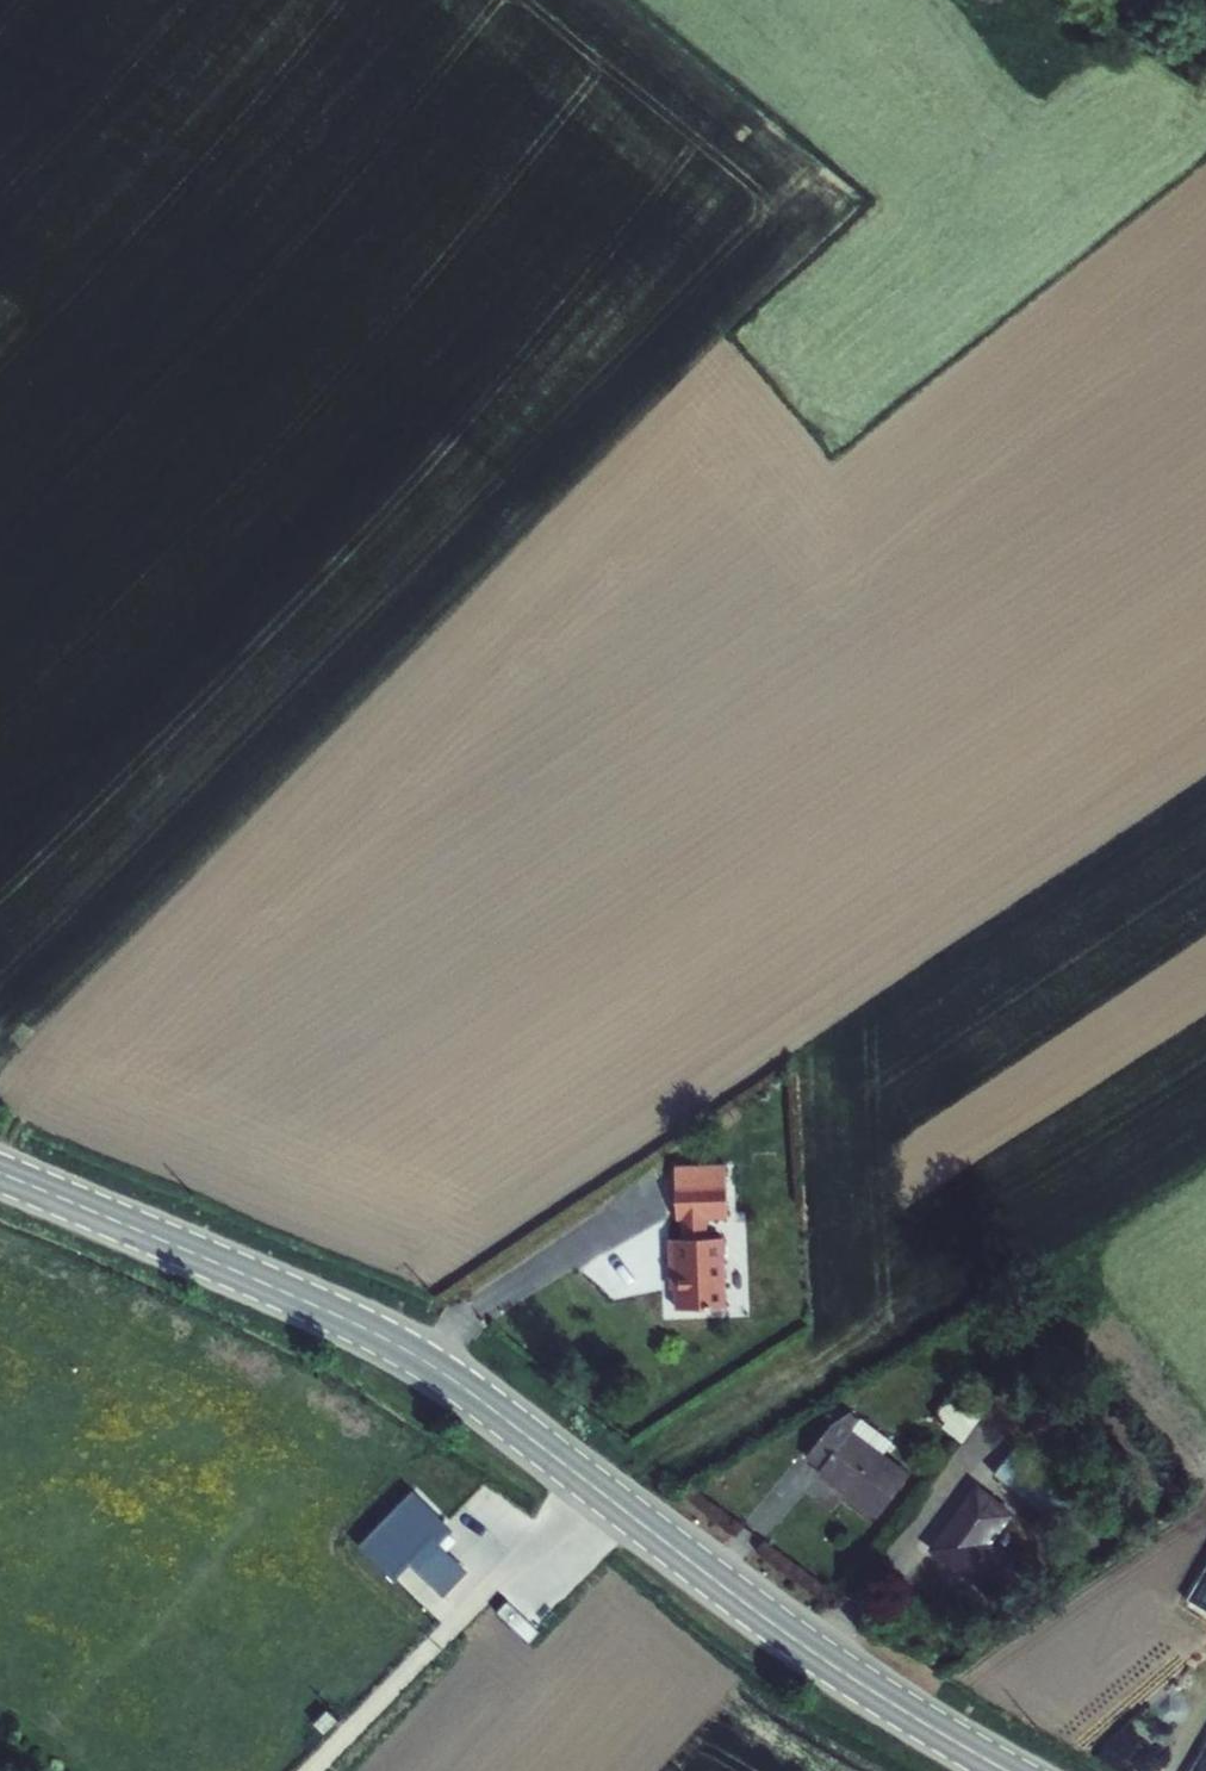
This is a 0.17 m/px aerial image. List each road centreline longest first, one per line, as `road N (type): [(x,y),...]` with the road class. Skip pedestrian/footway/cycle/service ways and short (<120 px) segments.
road 1 (secondary): [(1009,1770),(822,1657),(425,1361),(325,1309),(0,1171)]

